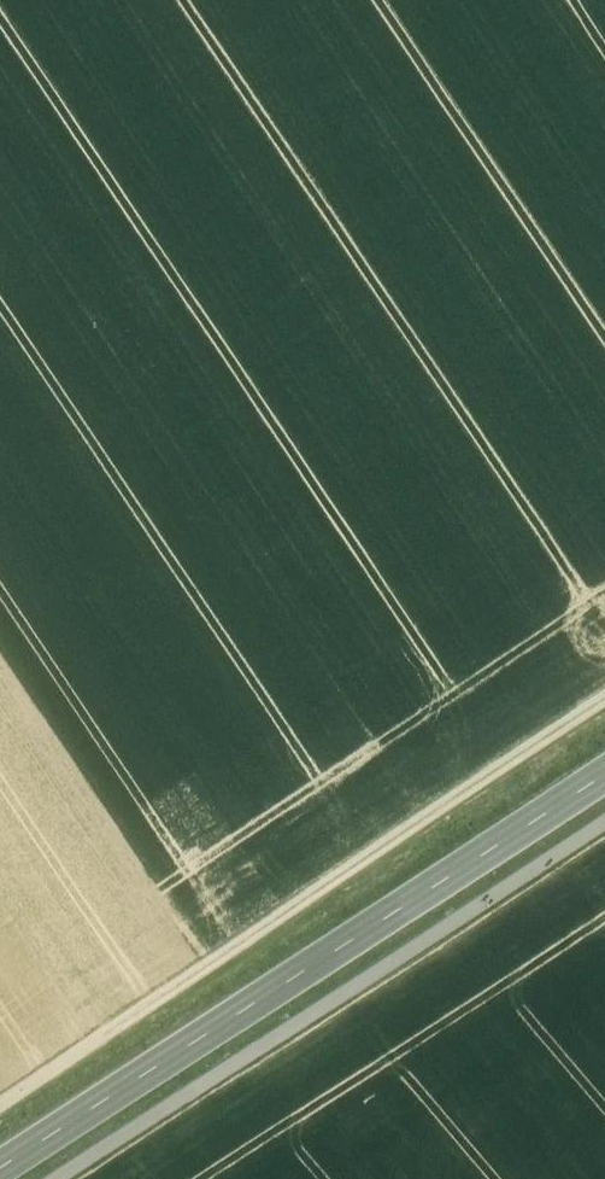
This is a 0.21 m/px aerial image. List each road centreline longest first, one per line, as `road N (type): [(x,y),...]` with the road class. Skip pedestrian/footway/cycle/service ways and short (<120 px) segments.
road 1 (track): [(0,1108),(604,706)]
road 2 (secondary): [(0,1171),(604,778)]
road 3 (track): [(62,1178),(604,824)]

